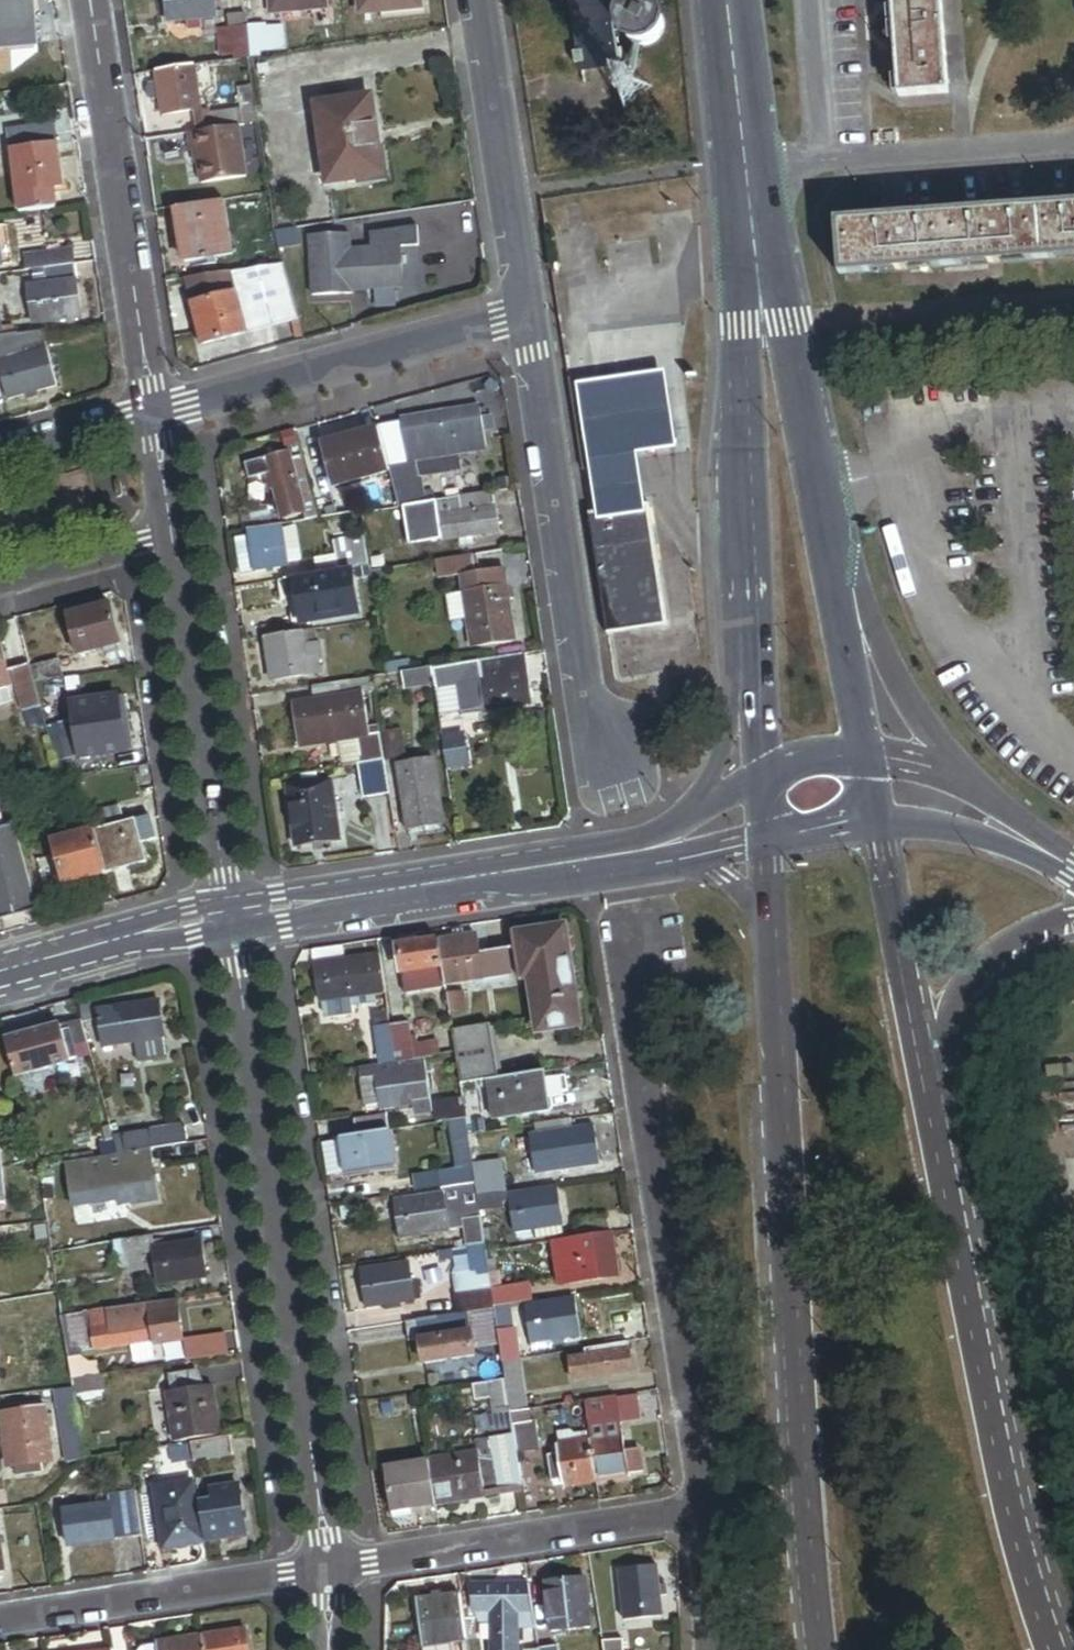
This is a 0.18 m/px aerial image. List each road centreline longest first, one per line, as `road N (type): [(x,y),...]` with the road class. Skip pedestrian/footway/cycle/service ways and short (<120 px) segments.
road 1 (tertiary): [(767,917),(820,1649)]
road 2 (residential): [(234,914),(329,1569)]
road 3 (residential): [(705,1512),(627,975),(634,933)]
road 4 (tertiary): [(1046,1649),(1019,1566),(930,1118)]
road 5 (residential): [(616,756),(583,694),(529,310)]
road 6 (residential): [(661,851),(234,914)]
road 7 (residential): [(91,0),(157,412)]
road 8 (residential): [(176,531),(234,914)]
road 9 (tertiary): [(762,327),(755,713)]
road 10 (residential): [(529,310),(157,412)]
road 11 (residential): [(705,1512),(329,1569)]
road 12 (residential): [(329,1569),(0,1618)]
road 13 (residential): [(744,165),(1073,141)]
road 14 (residential): [(529,310),(476,0)]
road 15 (tertiary): [(930,1118),(874,821)]
road 16 (residential): [(1073,450),(803,466)]
road 17 (residential): [(930,1118),(948,1036),(970,993),(1039,932),(1073,922)]
road 18 (residential): [(234,914),(0,977)]
road 19 (tertiary): [(964,784),(838,582)]
road 20 (residential): [(0,582),(176,531)]
road 21 (tertiary): [(864,761),(838,582)]
road 22 (residential): [(874,821),(955,830),(1041,853)]
road 23 (tertiary): [(744,165),(725,0)]
road 24 (tertiary): [(762,327),(744,165)]
road 25 (residential): [(157,412),(0,455)]
road 26 (tertiary): [(803,466),(762,327)]
road 27 (residential): [(712,1649),(705,1512)]
road 28 (tertiary): [(838,582),(803,466)]
road 29 (residential): [(157,412),(176,531)]

